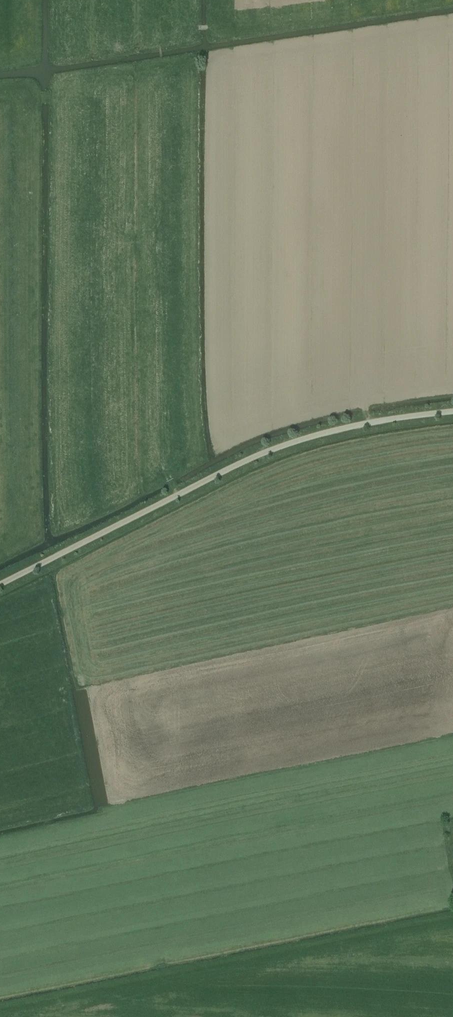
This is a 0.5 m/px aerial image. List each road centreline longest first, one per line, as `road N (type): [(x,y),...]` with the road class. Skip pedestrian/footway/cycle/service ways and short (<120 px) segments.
road 1 (unclassified): [(0,586),(268,451),(350,427),(452,413)]

